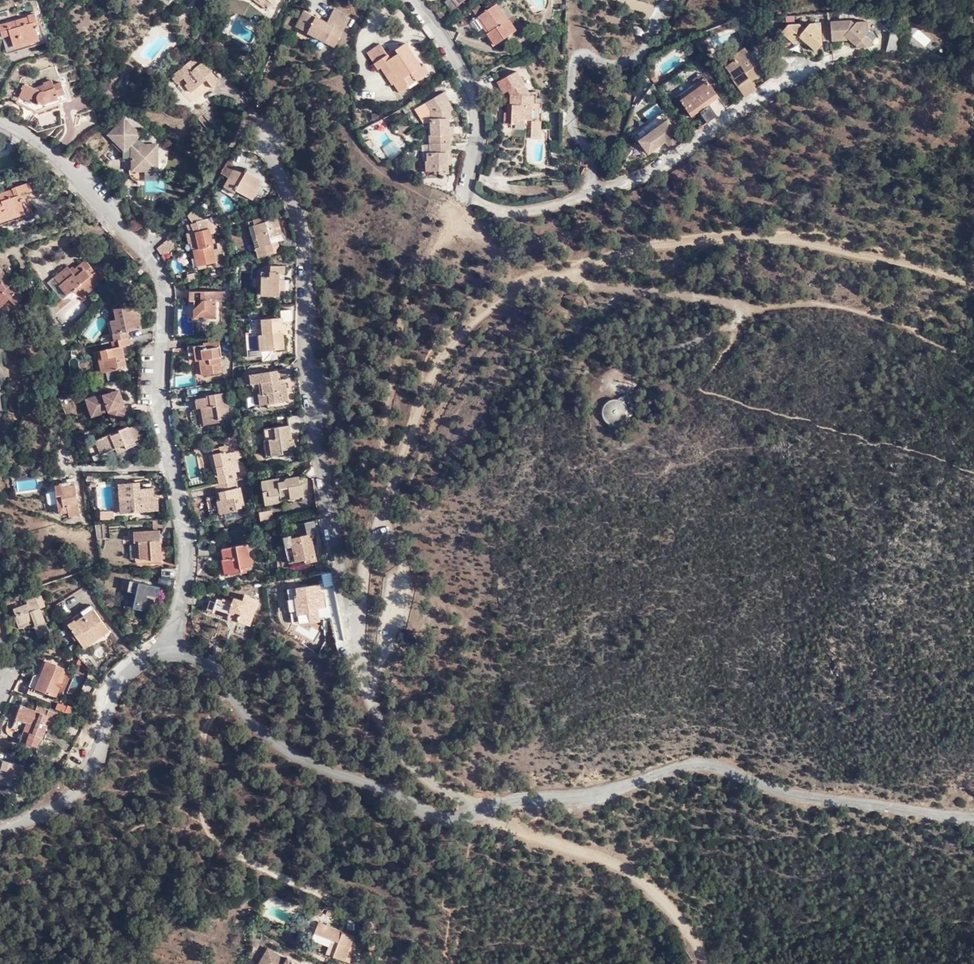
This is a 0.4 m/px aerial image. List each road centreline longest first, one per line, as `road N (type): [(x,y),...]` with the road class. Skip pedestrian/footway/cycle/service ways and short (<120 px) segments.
road 1 (residential): [(476,810),(404,751),(372,700),(340,569),(309,378),(303,226),(262,136)]
road 2 (residential): [(901,55),(848,55),(793,75),(638,175),(539,211),(509,212),(473,197),(473,97),(460,64),(414,0)]
road 3 (residential): [(166,646),(188,564),(168,450),(161,282),(148,252),(106,206),(27,134),(0,122)]
road 4 (unclassified): [(476,810),(524,798),(594,794),(703,762),(835,798),(973,815)]
road 5 (track): [(563,275),(633,250),(761,240),(841,248),(973,284)]
road 6 (residential): [(473,811),(448,816),(294,754),(192,658),(166,646)]
road 7 (track): [(563,275),(737,303),(750,313),(698,343),(627,366),(603,385)]
road 8 (track): [(379,519),(437,366),(472,320),(532,282)]
road 9 (track): [(703,963),(674,911),(641,880),(473,811)]
road 10 (residential): [(166,646),(122,681),(86,784),(0,829)]
road 11 (track): [(473,197),(419,304),(409,439)]

